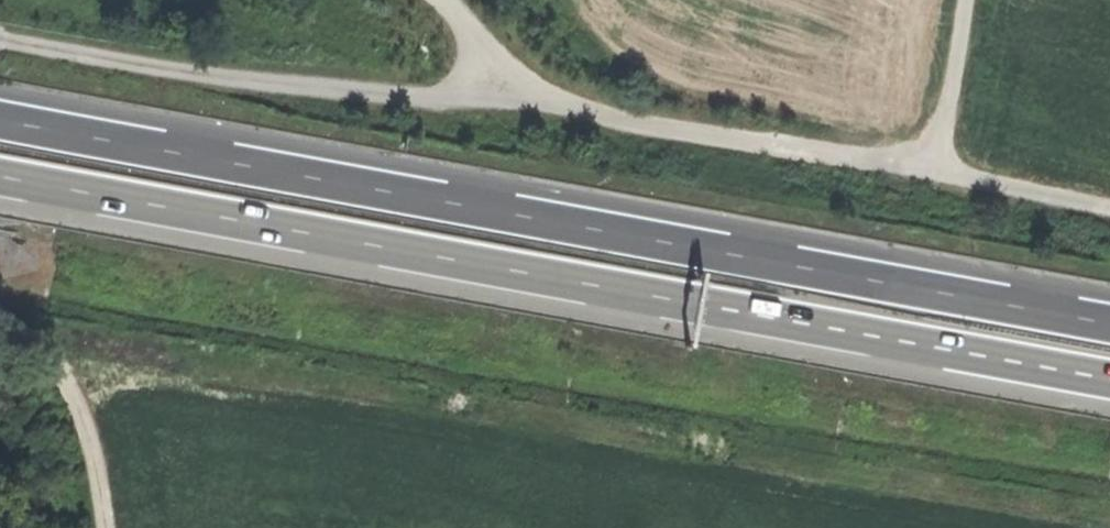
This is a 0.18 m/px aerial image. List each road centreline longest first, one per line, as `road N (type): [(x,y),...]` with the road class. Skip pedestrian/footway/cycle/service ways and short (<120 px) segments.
road 1 (trunk): [(1109,320),(0,117)]
road 2 (trunk): [(0,179),(1109,380)]
road 3 (track): [(474,90),(871,164),(946,159)]
road 4 (track): [(474,90),(240,78),(0,40)]
road 5 (track): [(102,527),(92,452),(46,354),(0,308)]
road 6 (track): [(946,159),(971,0)]

